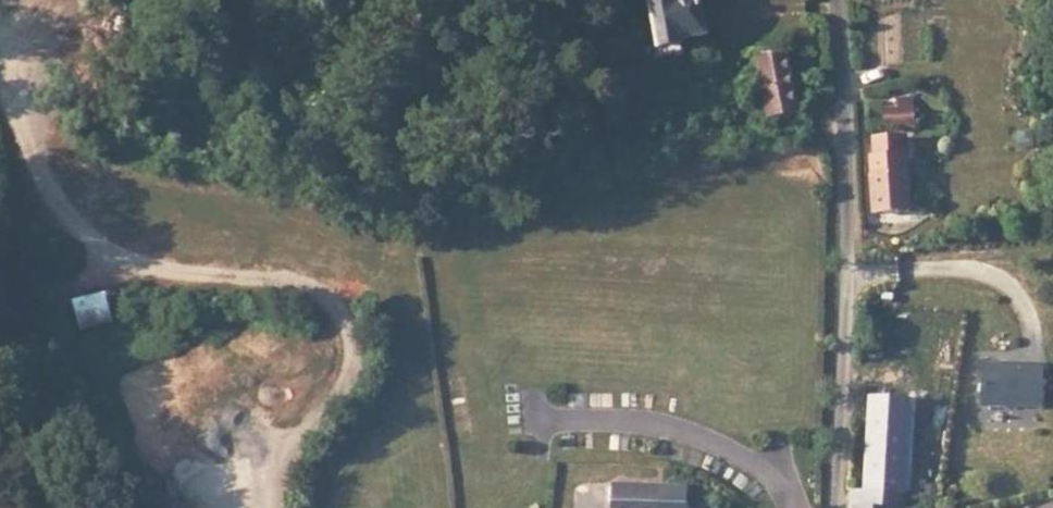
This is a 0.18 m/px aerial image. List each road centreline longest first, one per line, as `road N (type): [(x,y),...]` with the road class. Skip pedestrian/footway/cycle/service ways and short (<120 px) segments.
road 1 (residential): [(835,507),(843,195),(832,0)]

